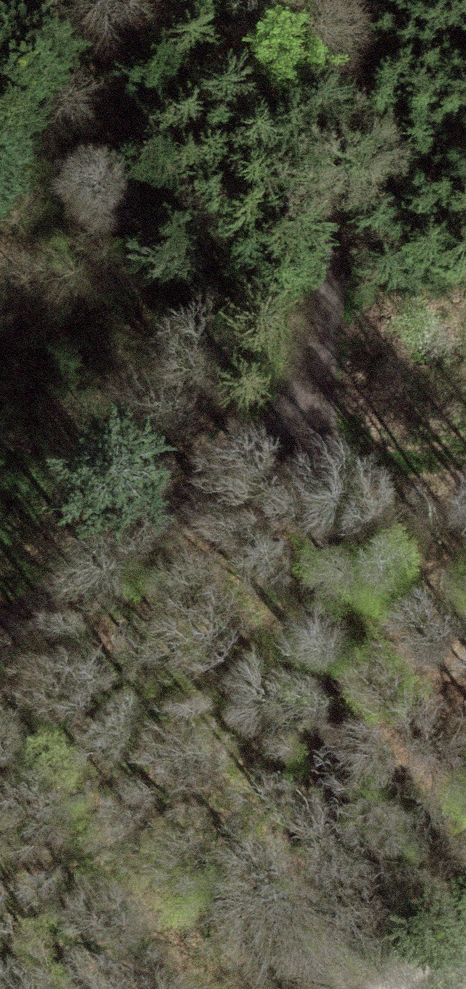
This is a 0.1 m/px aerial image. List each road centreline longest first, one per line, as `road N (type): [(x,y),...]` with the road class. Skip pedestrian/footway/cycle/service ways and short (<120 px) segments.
road 1 (track): [(0,597),(343,312),(360,0)]
road 2 (track): [(343,312),(320,988)]

